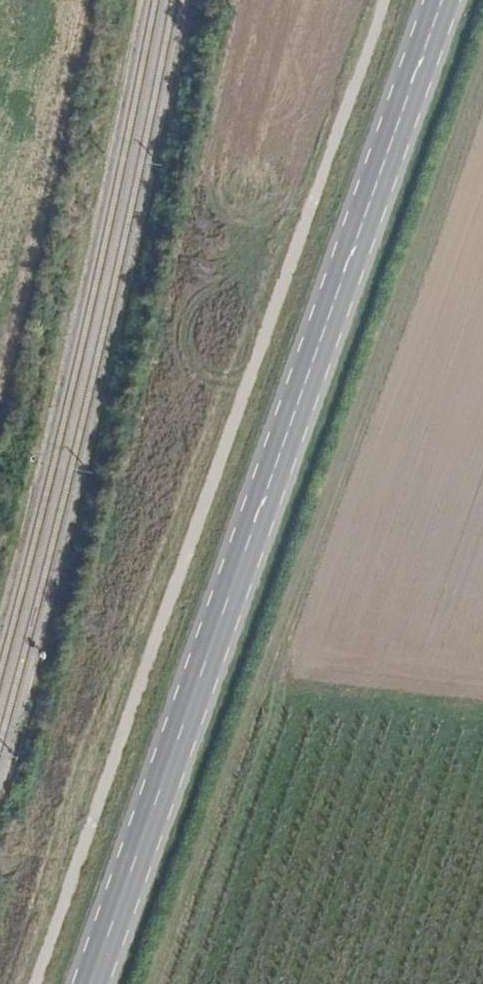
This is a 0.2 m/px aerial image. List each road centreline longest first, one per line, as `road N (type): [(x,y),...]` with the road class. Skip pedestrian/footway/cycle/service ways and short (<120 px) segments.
road 1 (secondary): [(441,0),(88,983)]
road 2 (track): [(159,983),(482,89)]

